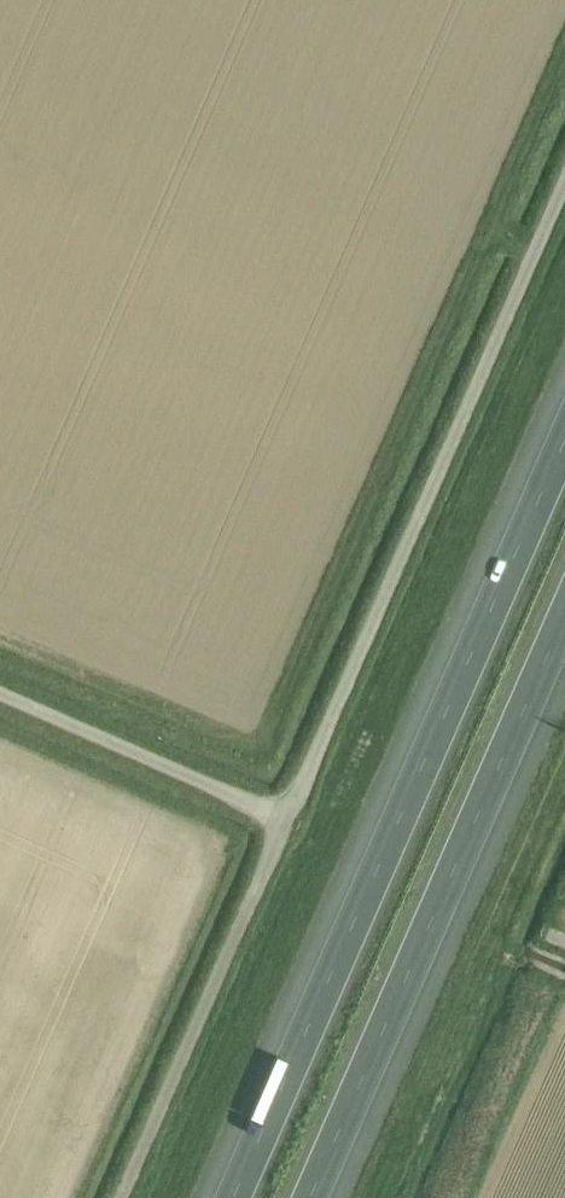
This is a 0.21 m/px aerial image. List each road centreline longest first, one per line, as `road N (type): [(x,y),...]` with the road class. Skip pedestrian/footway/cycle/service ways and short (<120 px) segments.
road 1 (motorway): [(564,445),(234,1197)]
road 2 (unclassified): [(564,181),(286,819)]
road 3 (motorway): [(311,1197),(564,618)]
road 4 (unclassified): [(286,819),(119,1197)]
road 5 (unclassified): [(286,819),(0,694)]

